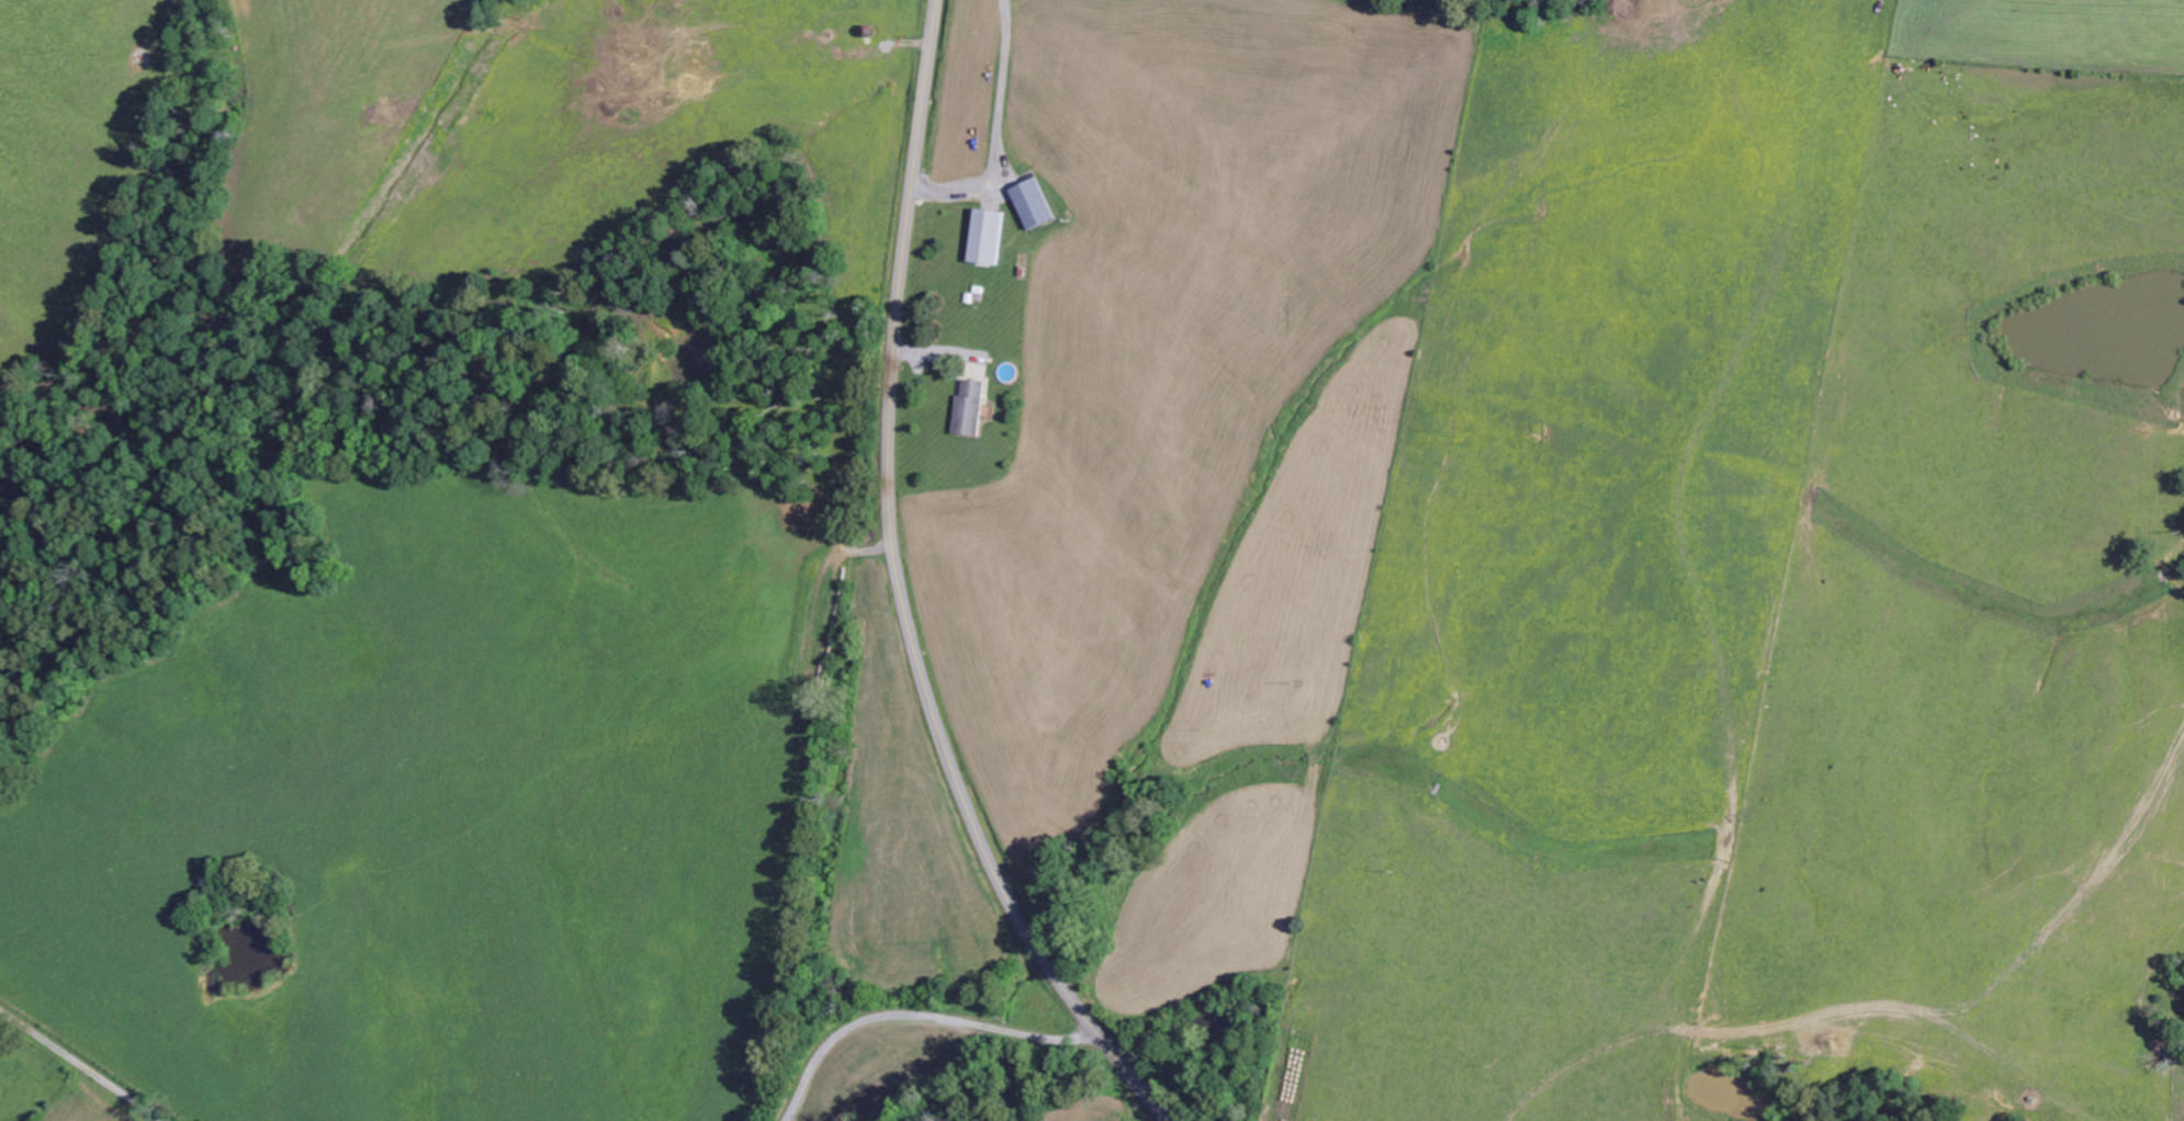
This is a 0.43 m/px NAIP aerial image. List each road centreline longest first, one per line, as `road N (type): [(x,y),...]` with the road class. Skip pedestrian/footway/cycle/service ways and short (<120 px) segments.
road 1 (secondary): [(1172,1120),(1065,988),(995,865),(944,739),(908,610),(893,519),(892,382),(934,0)]
road 2 (residential): [(1107,1044),(928,1016),(875,1018),(829,1049),(784,1120)]
road 3 (residential): [(164,1120),(0,1010)]

